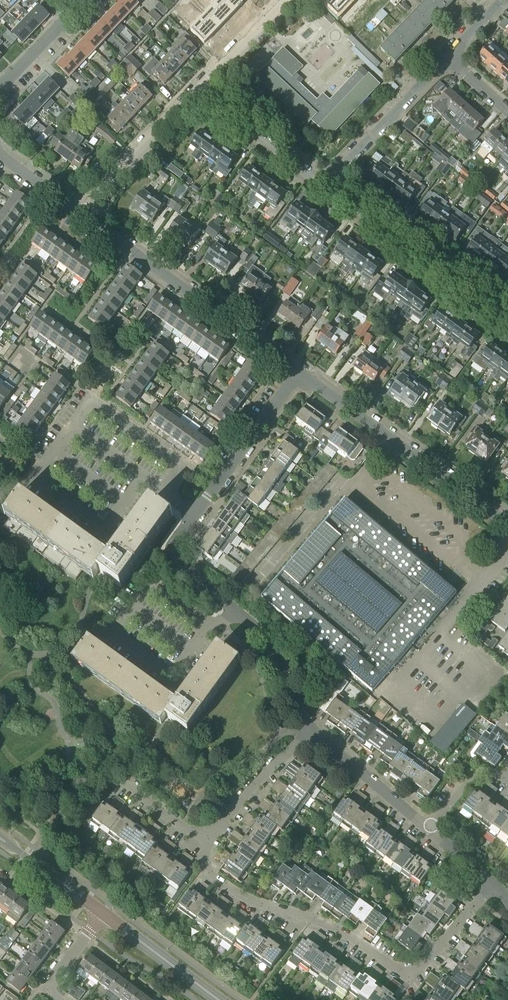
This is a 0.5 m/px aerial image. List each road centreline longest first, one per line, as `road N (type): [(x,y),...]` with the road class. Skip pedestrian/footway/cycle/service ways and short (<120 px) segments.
road 1 (residential): [(319,734),(259,627),(176,556),(173,544),(303,369)]
road 2 (residential): [(493,886),(412,972),(325,925),(233,892),(210,872),(207,835)]
road 3 (residential): [(303,369),(82,215)]
road 4 (residential): [(507,524),(303,369)]
road 5 (residential): [(507,318),(331,187)]
road 6 (residential): [(70,425),(34,478),(106,529),(143,477)]
road 7 (residential): [(164,492),(183,463),(89,397),(70,425)]
road 8 (residential): [(82,215),(202,87)]
road 9 (residential): [(331,187),(447,58)]
road 10 (residential): [(331,187),(202,87)]
road 11 (residential): [(207,835),(292,749),(319,734)]
road 12 (residential): [(430,829),(319,734)]
road 13 (tertiary): [(219,999),(103,914)]
road 14 (tertiary): [(103,914),(0,839)]

